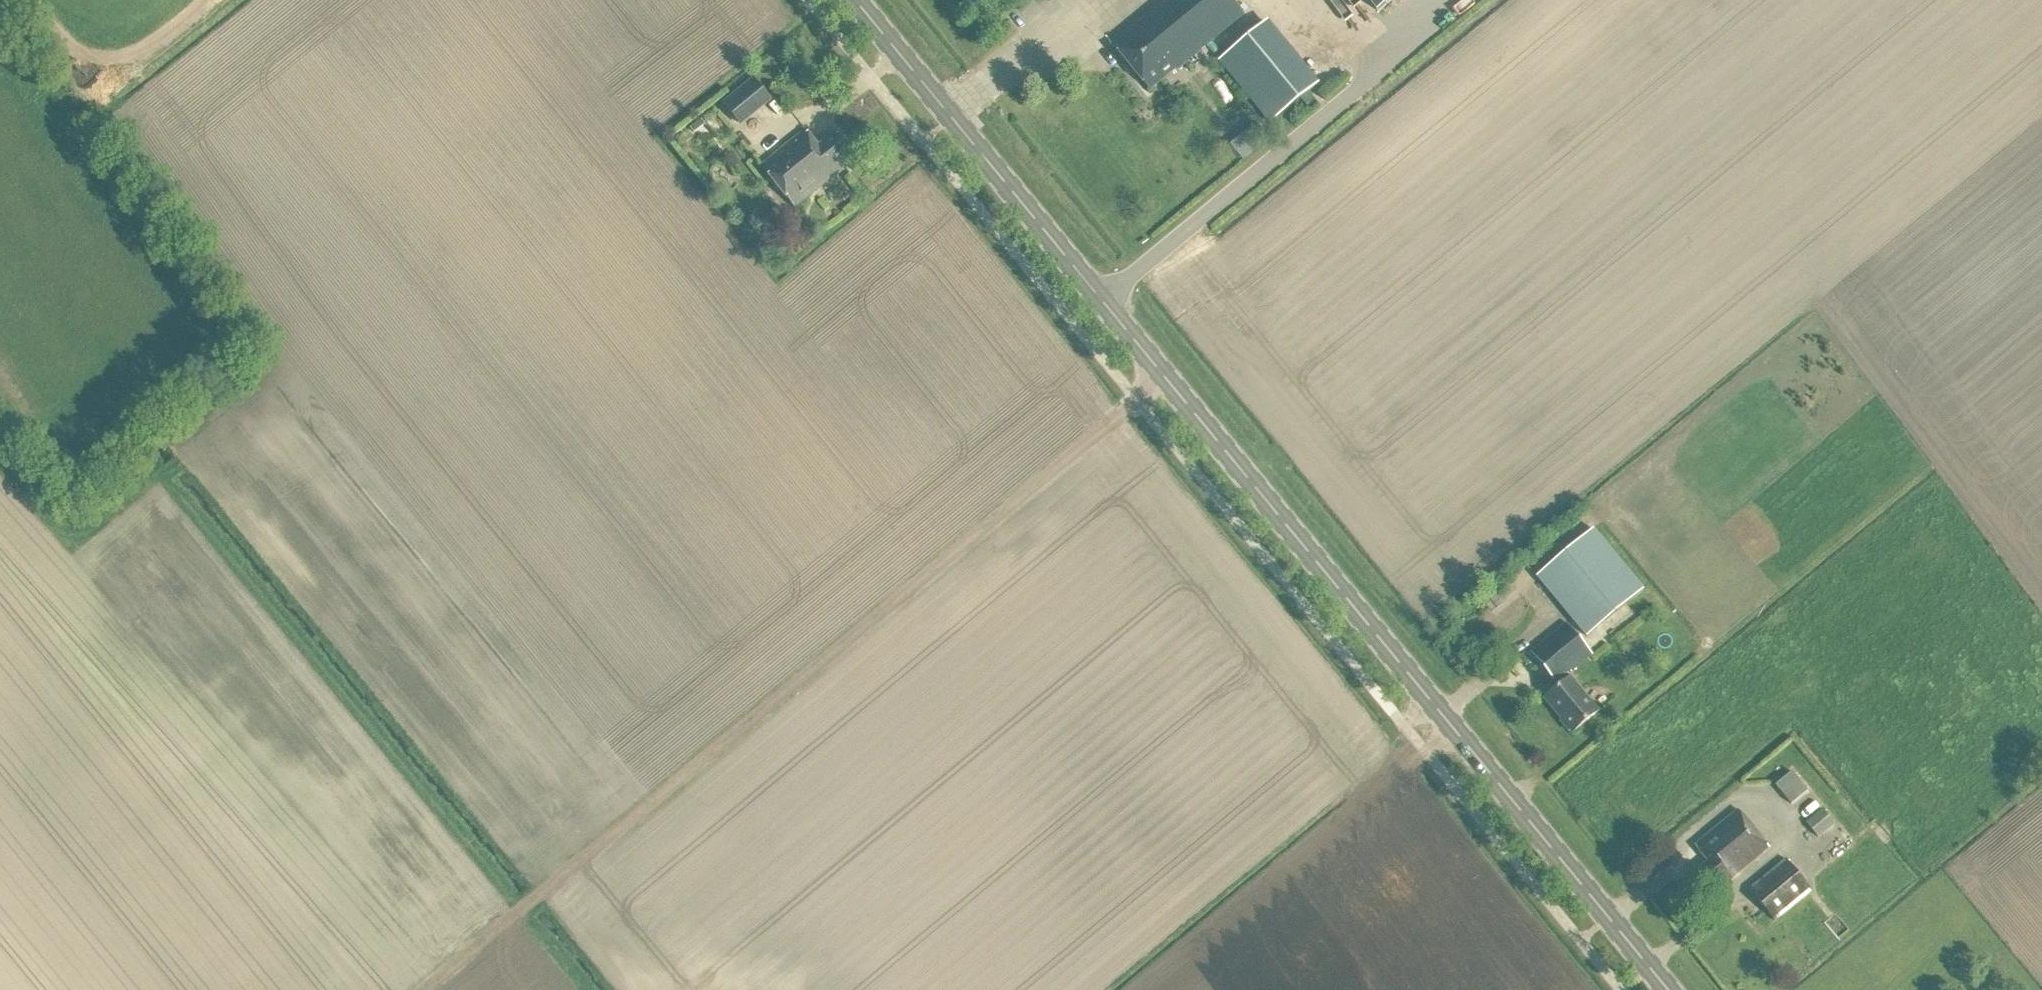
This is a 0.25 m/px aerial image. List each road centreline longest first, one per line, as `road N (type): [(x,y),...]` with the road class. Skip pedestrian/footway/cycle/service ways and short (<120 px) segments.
road 1 (secondary): [(1669,989),(855,0)]
road 2 (track): [(1164,376),(419,989)]

